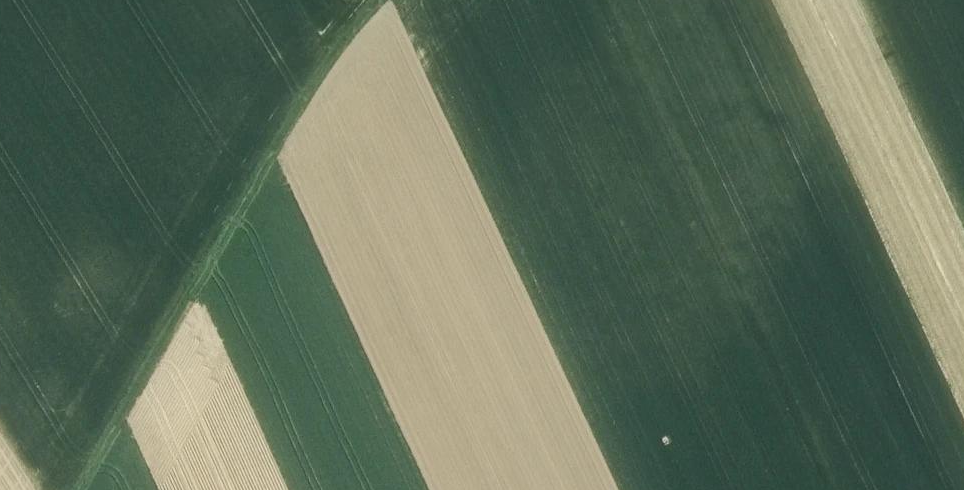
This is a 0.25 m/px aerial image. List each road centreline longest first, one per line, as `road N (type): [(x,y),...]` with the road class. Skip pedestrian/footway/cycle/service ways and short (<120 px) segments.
road 1 (track): [(80,489),(334,52),(383,0)]

